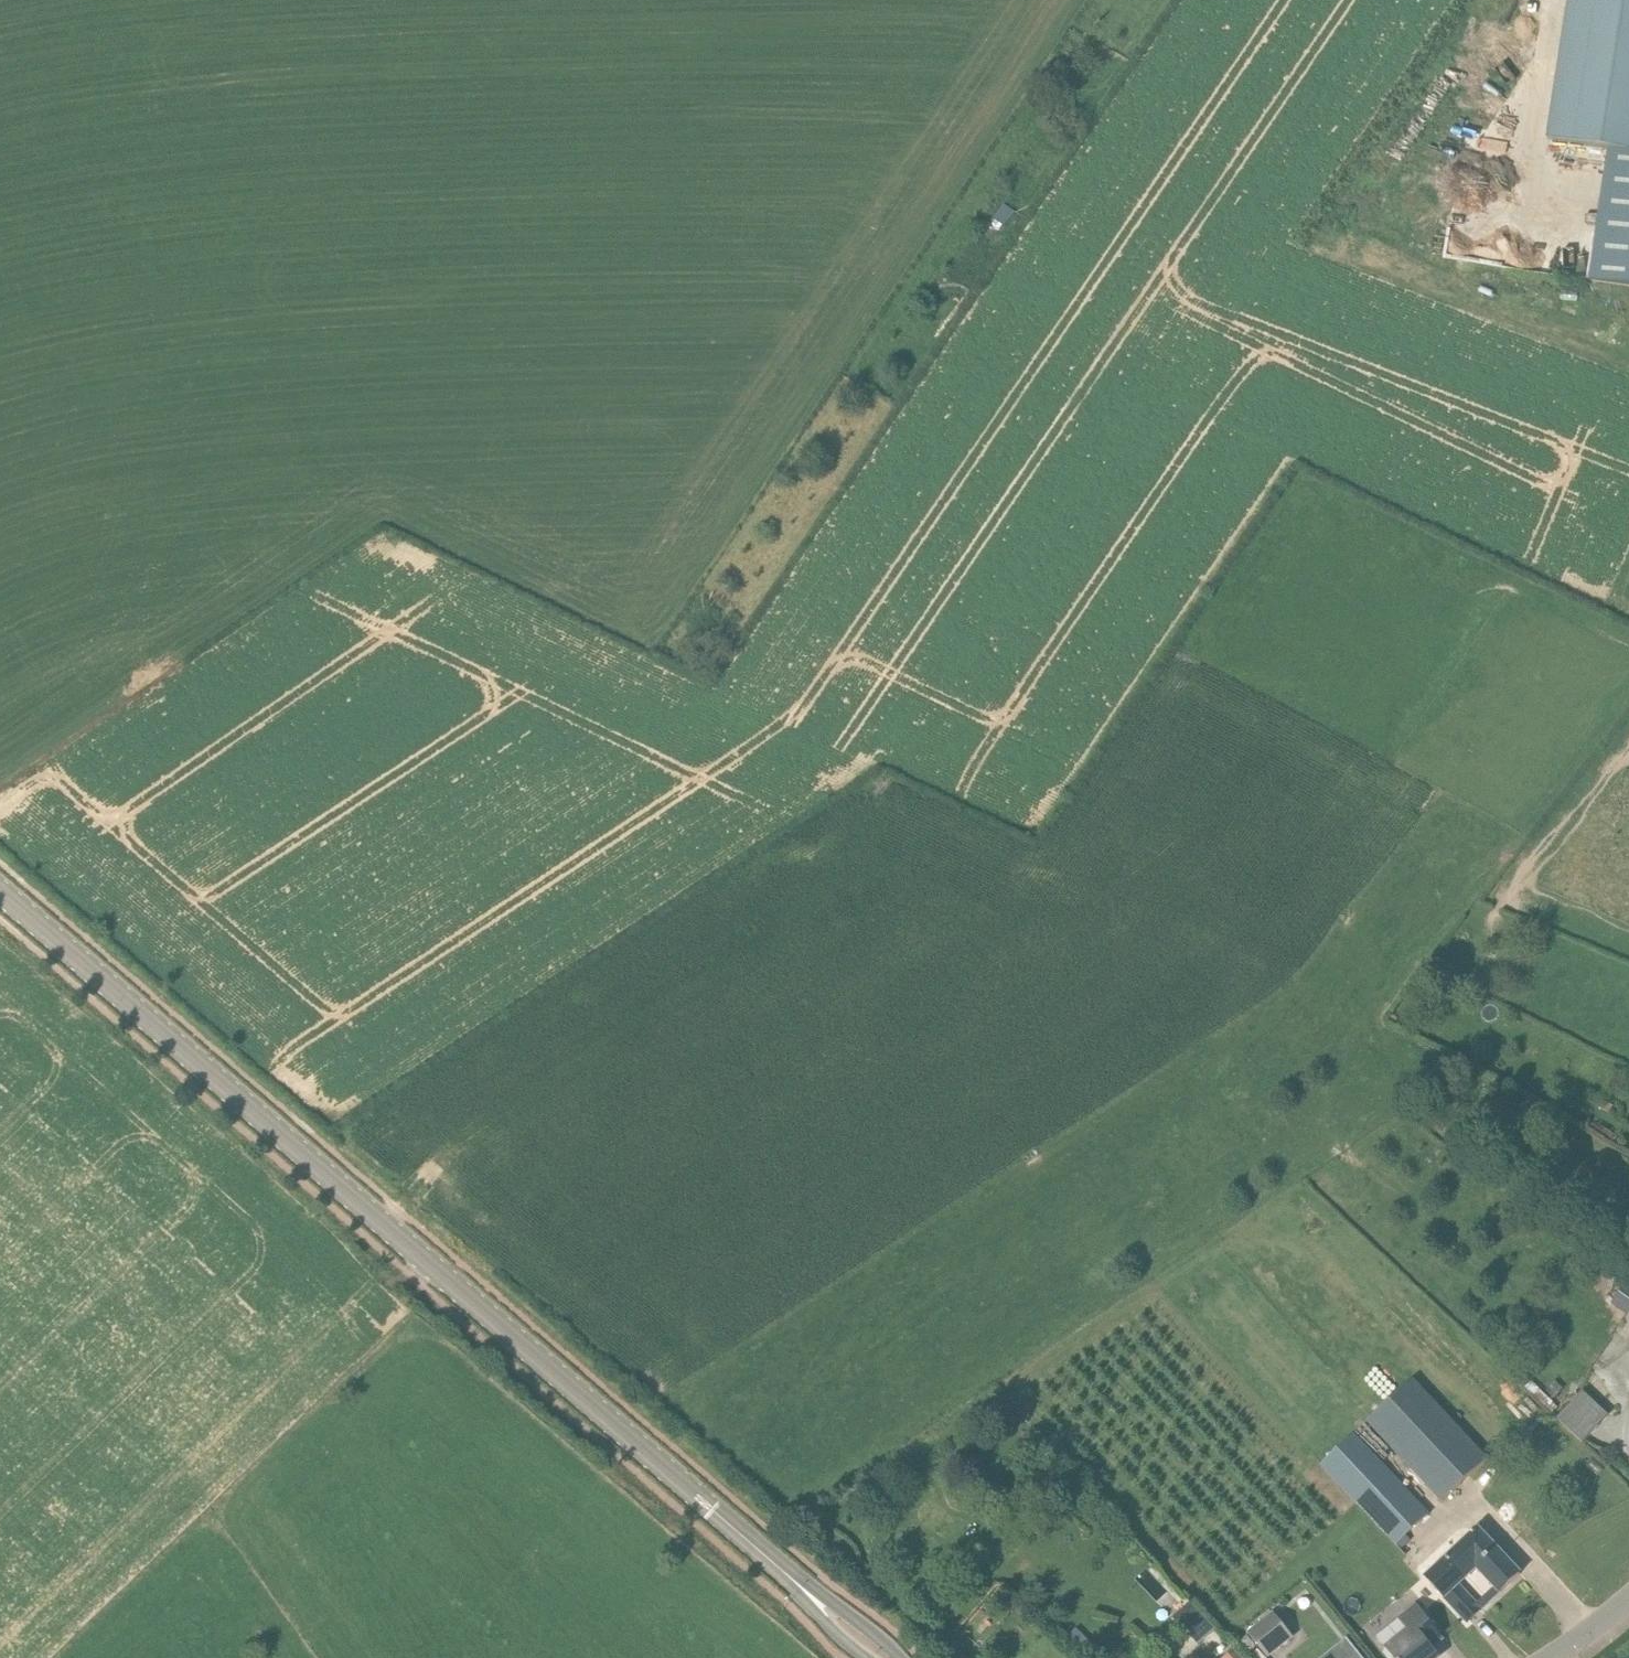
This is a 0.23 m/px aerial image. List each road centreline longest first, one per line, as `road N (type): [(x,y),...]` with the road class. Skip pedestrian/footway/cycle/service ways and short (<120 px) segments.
road 1 (secondary): [(882,1657),(0,891)]

